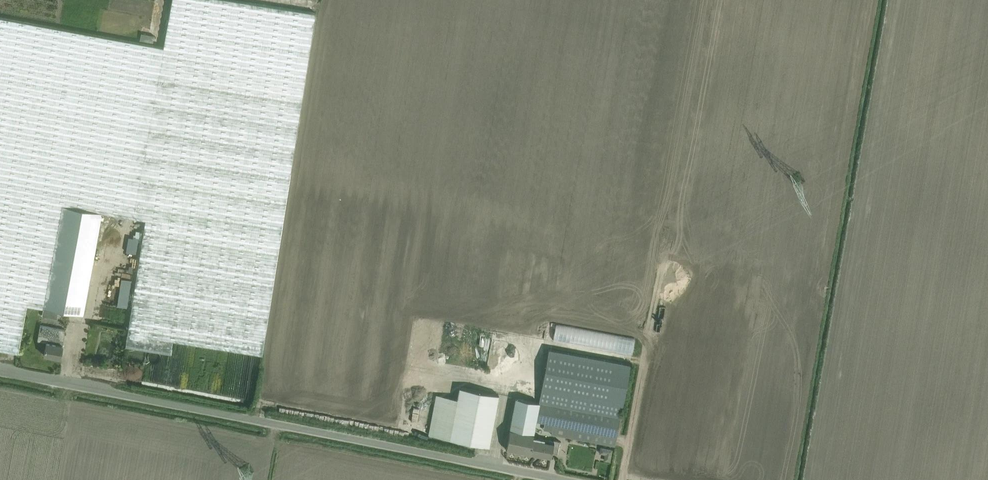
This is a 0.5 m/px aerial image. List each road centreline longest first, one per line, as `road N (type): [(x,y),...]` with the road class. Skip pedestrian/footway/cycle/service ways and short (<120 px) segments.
road 1 (unclassified): [(548,479),(0,376)]

